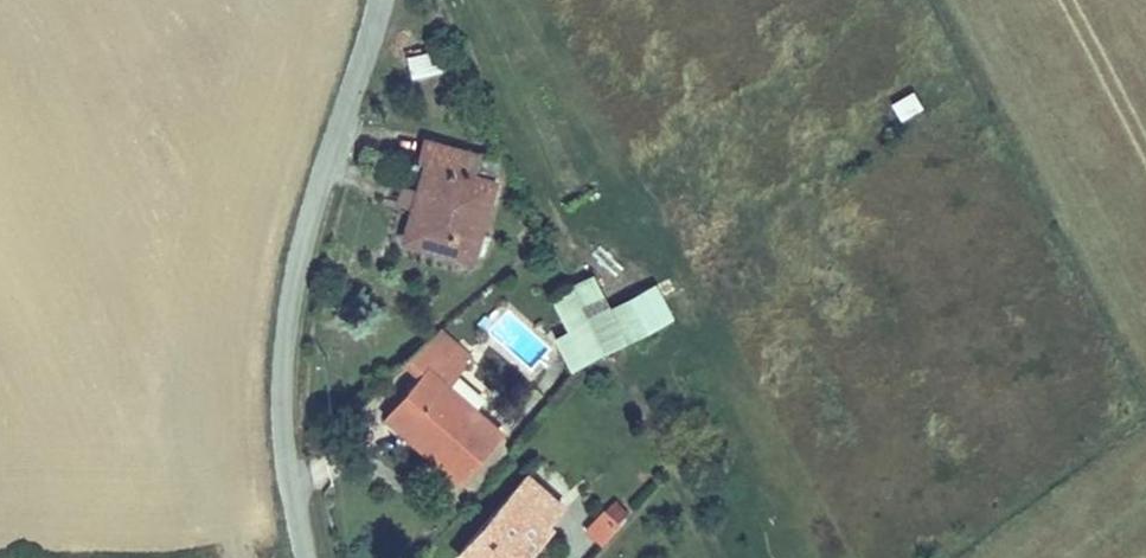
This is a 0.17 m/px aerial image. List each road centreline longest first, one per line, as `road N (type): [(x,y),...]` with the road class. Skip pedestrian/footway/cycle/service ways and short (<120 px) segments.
road 1 (unclassified): [(310,557),(291,487),(277,365),(322,153),(379,0)]

